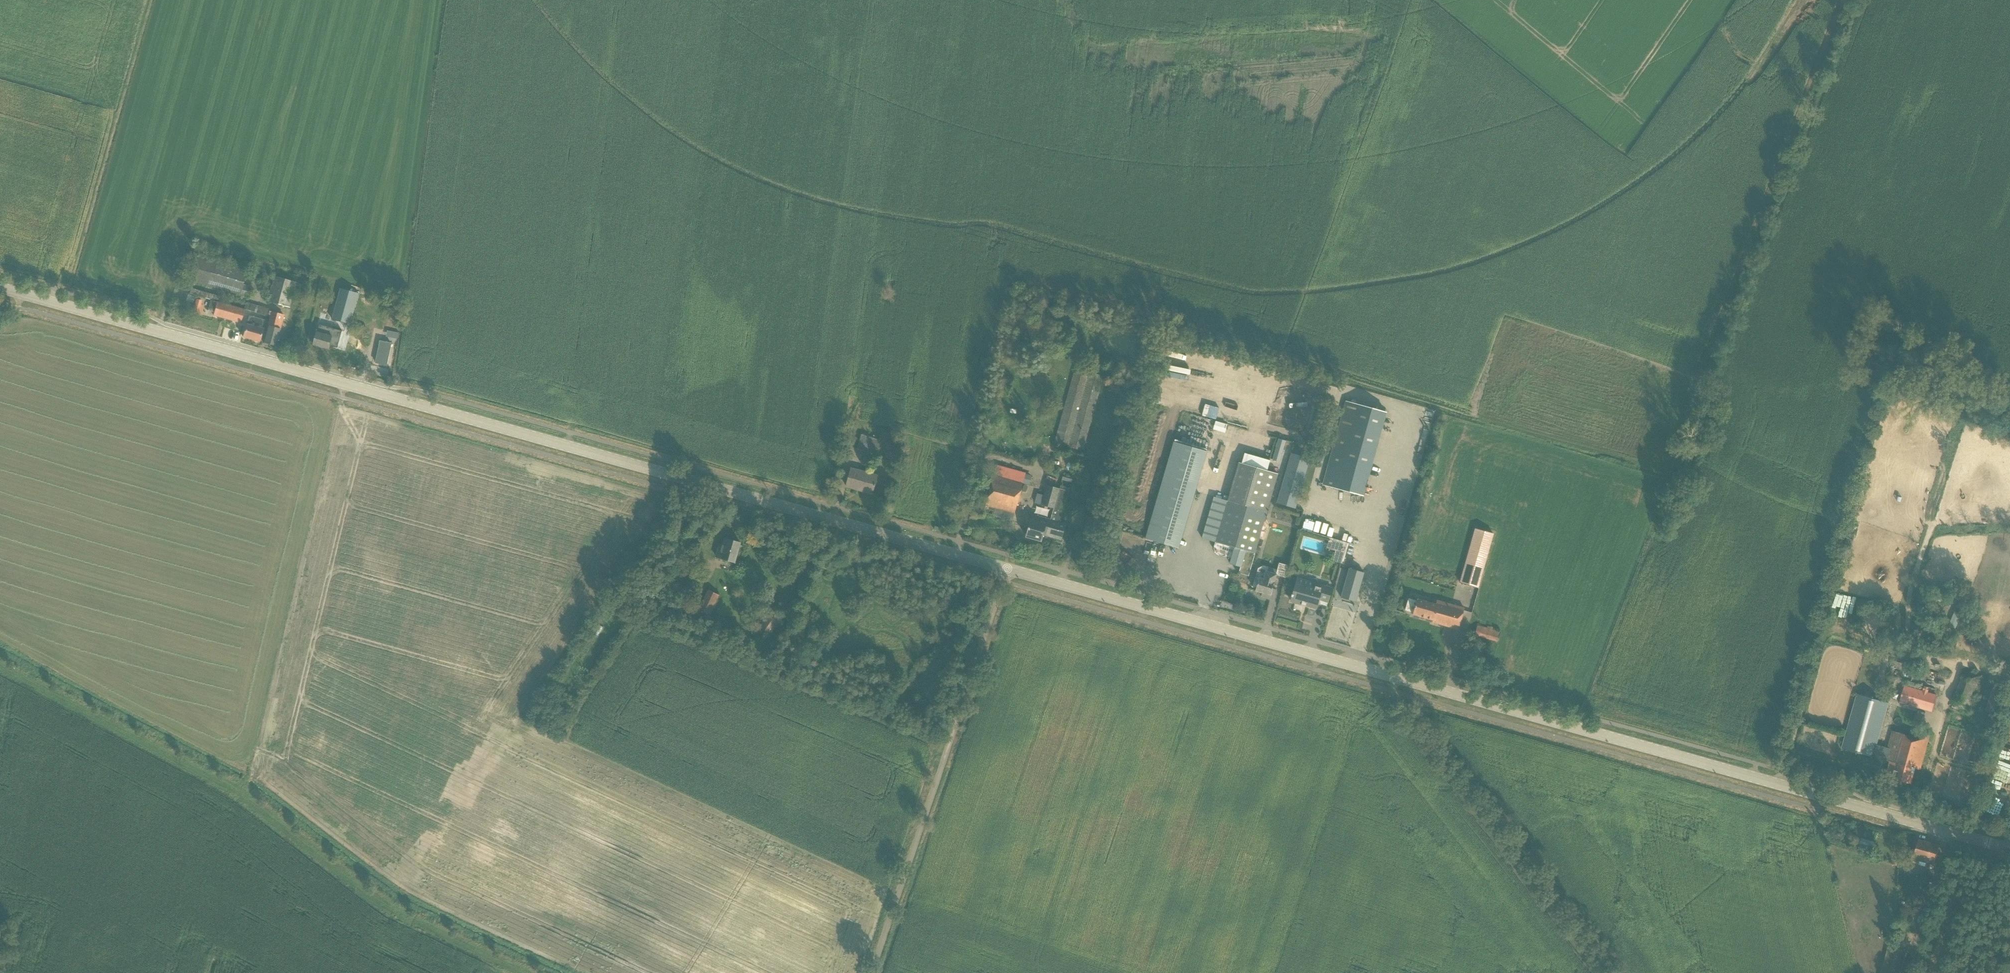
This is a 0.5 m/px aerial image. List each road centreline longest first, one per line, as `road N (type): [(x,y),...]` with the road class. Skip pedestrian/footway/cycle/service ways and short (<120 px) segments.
road 1 (secondary): [(1007,568),(0,287)]
road 2 (secondary): [(2009,849),(1007,568)]
road 3 (unclassified): [(871,972),(1007,568)]

